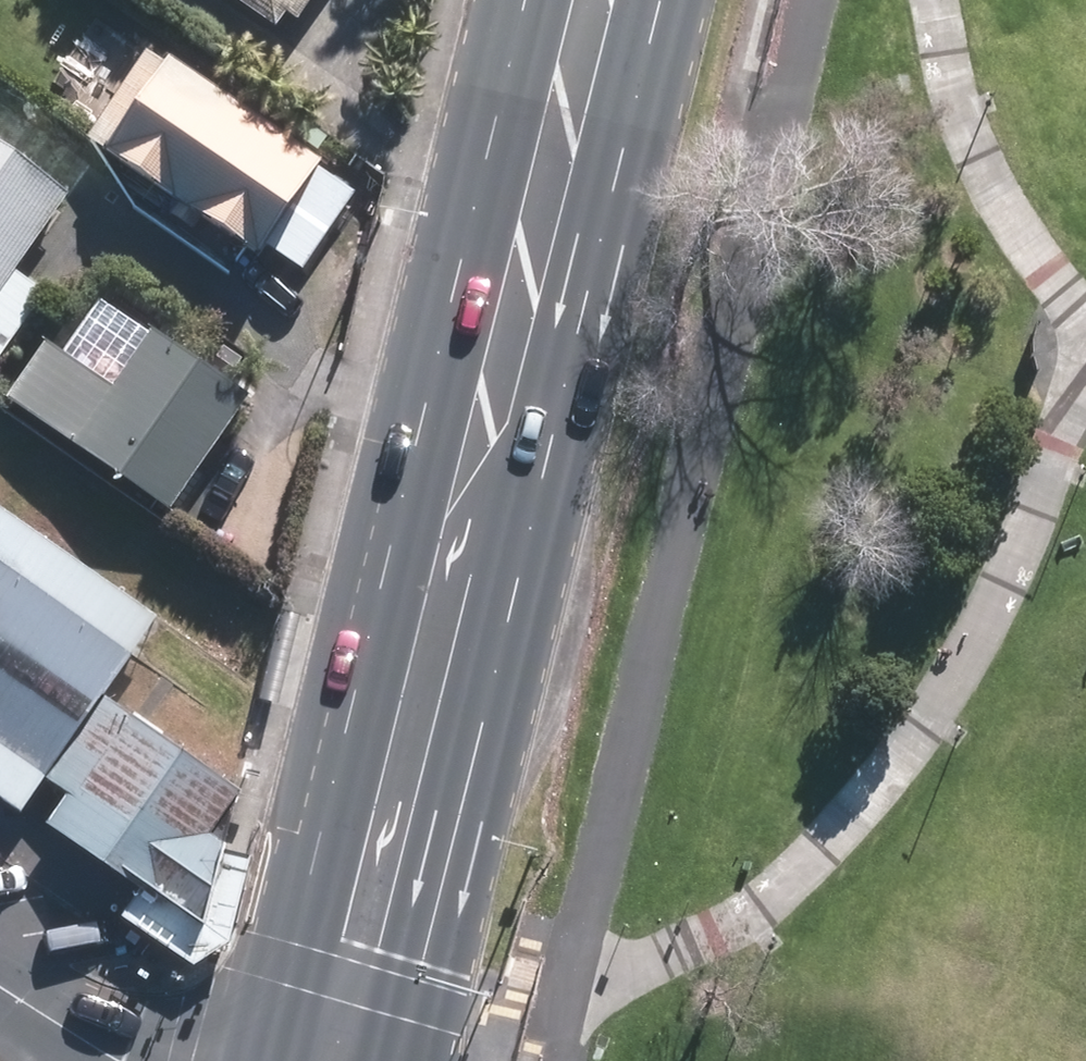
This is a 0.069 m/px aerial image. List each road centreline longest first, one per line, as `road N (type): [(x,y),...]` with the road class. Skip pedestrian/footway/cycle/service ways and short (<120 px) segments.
road 1 (motorway): [(823,1060),(780,400),(792,0)]
road 2 (motorway): [(1076,0),(1075,536),(1085,705)]
road 3 (primary): [(326,1060),(470,474)]
road 4 (primary): [(588,0),(470,474)]
road 5 (residential): [(111,1060),(0,991)]

